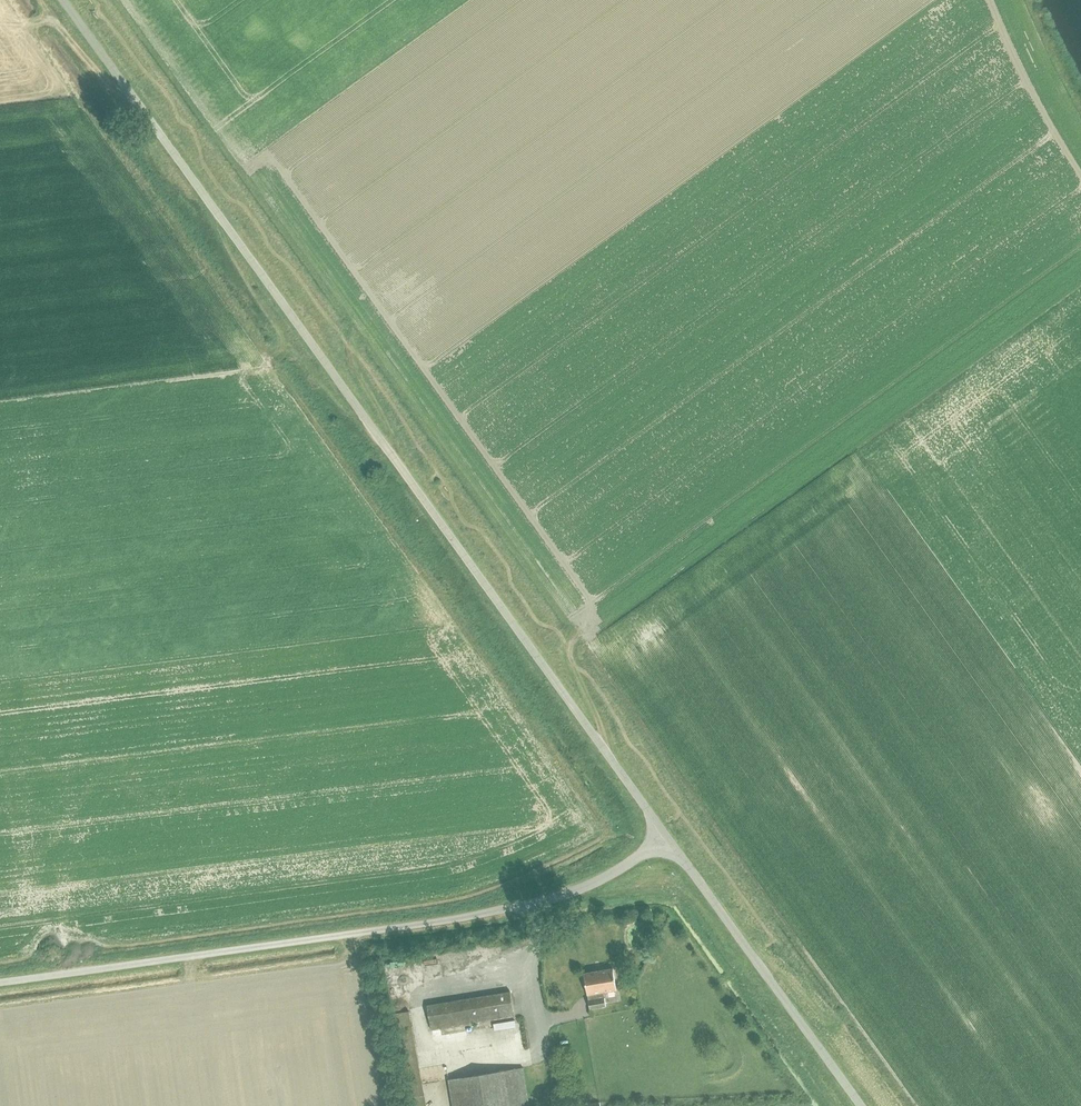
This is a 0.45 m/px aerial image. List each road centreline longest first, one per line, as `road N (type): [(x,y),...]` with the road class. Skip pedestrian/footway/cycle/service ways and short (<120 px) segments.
road 1 (unclassified): [(666,836),(61,0)]
road 2 (unclassified): [(0,981),(537,903),(618,870),(666,836)]
road 3 (unclassified): [(863,1105),(666,836)]

